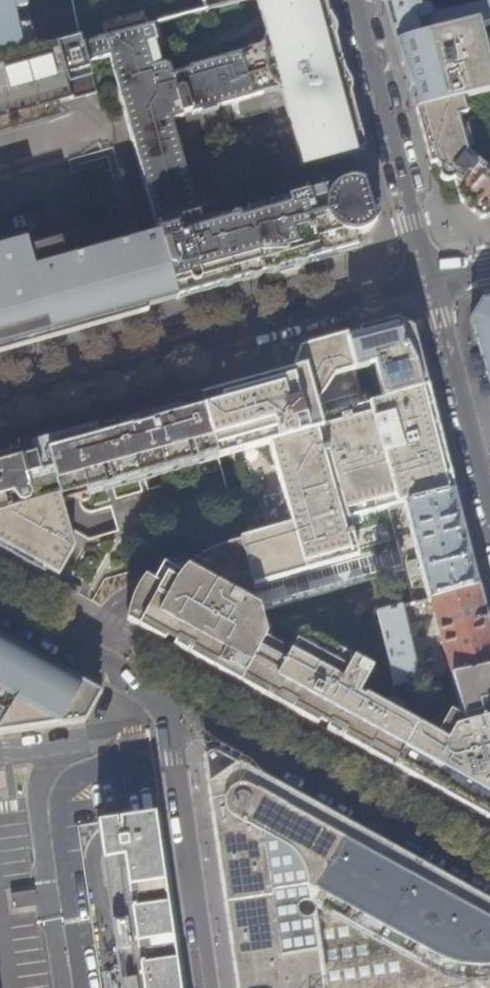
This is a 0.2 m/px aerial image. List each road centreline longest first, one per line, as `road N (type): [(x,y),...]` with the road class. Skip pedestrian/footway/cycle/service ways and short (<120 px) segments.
road 1 (residential): [(0,405),(425,282)]
road 2 (residential): [(166,691),(489,867)]
road 3 (unclassified): [(208,987),(166,691)]
road 4 (residential): [(425,282),(354,0)]
road 5 (residential): [(489,506),(425,282)]
road 6 (residential): [(0,604),(166,691)]

